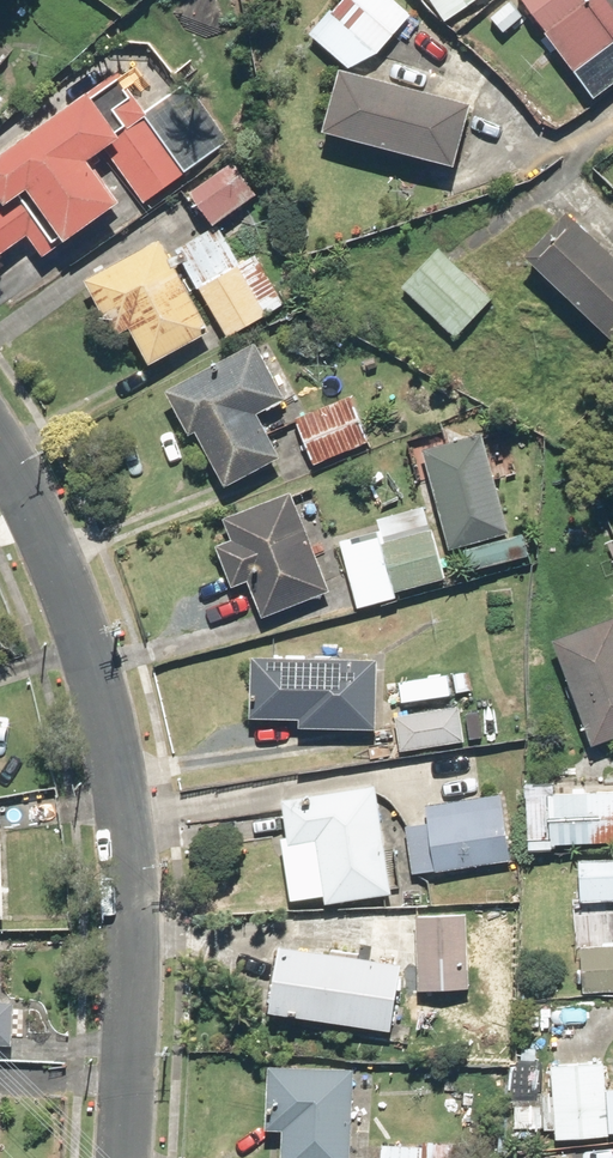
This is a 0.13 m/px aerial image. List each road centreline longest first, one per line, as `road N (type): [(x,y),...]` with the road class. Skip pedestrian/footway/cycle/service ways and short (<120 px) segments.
road 1 (residential): [(0,441),(99,682),(125,829),(133,965),(122,1157)]

